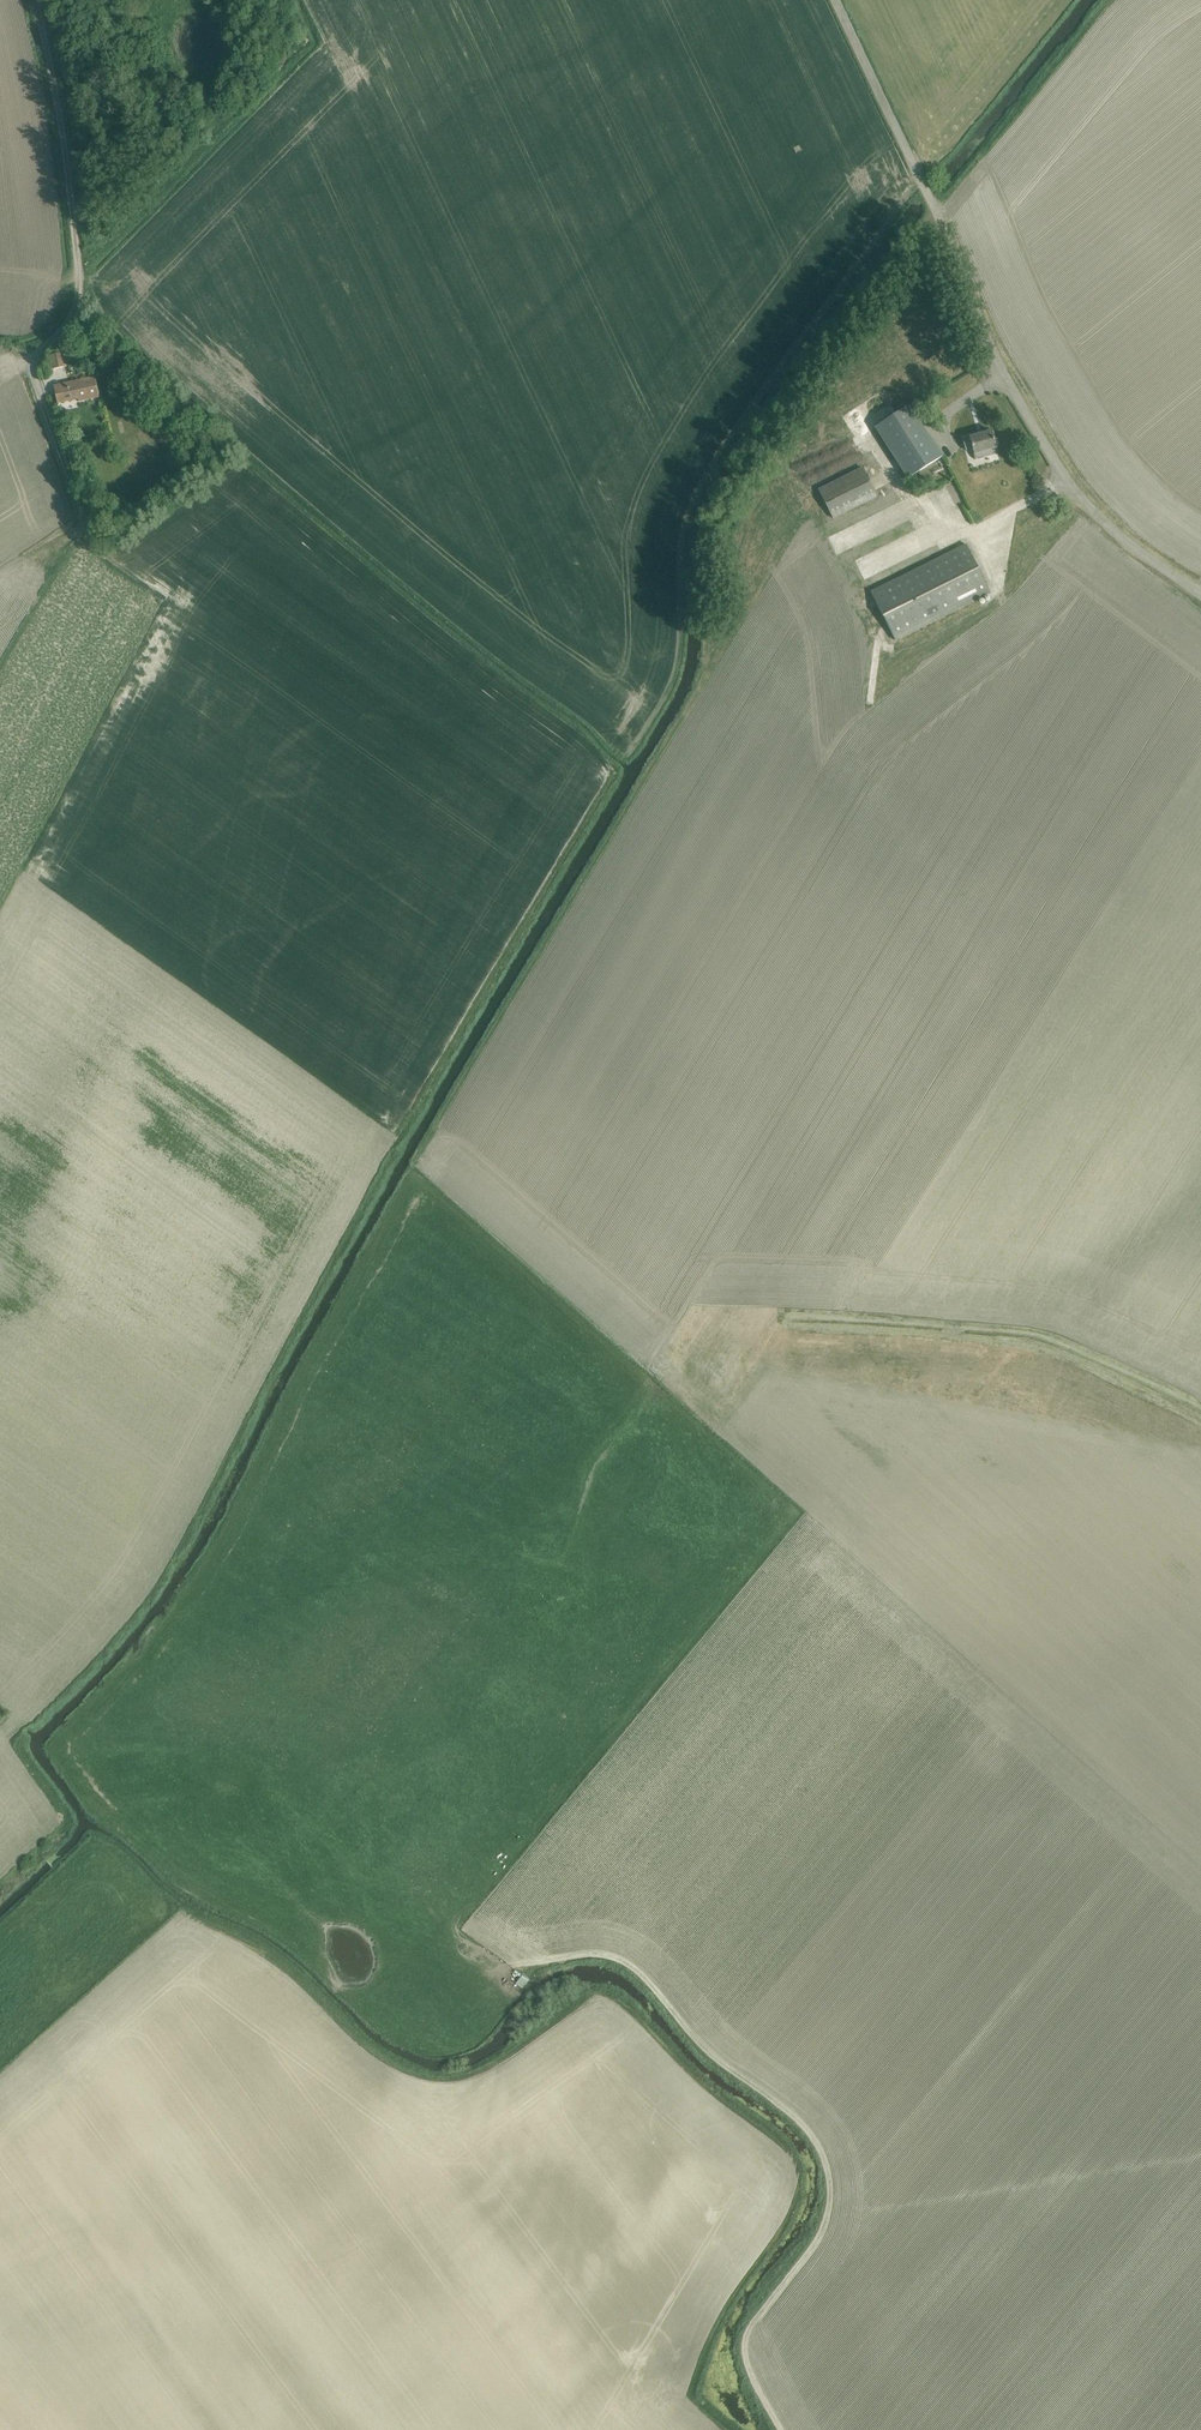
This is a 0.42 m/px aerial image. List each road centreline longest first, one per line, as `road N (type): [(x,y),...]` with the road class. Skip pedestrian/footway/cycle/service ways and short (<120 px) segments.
road 1 (unclassified): [(1200,596),(1115,533),(1068,487),(1012,391),(834,0)]
road 2 (unclassified): [(80,513),(32,369),(72,318),(79,280),(37,0)]

